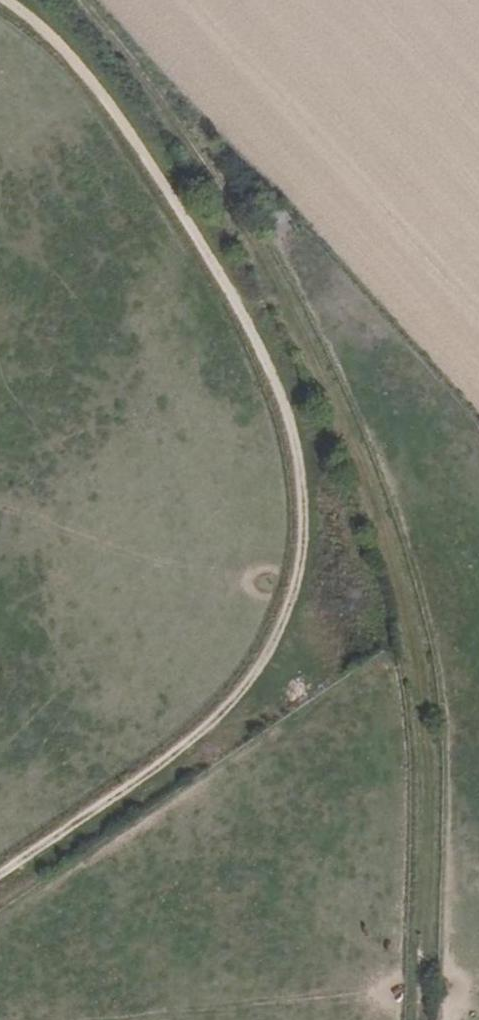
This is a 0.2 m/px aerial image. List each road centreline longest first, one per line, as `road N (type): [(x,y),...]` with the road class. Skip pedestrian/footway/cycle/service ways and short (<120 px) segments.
road 1 (track): [(421,1019),(429,752),(398,547),(171,102),(75,0)]
road 2 (track): [(0,875),(168,761),(227,707),(290,606),(303,493),(290,426),(221,278),(92,85),(8,0)]

